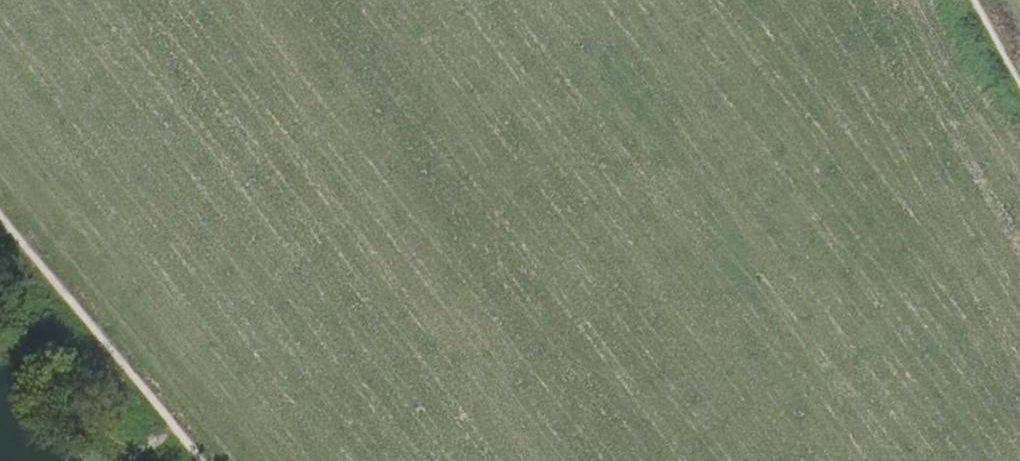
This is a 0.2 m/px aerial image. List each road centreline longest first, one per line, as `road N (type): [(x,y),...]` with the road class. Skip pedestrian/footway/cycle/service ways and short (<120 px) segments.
road 1 (track): [(196,460),(0,218)]

